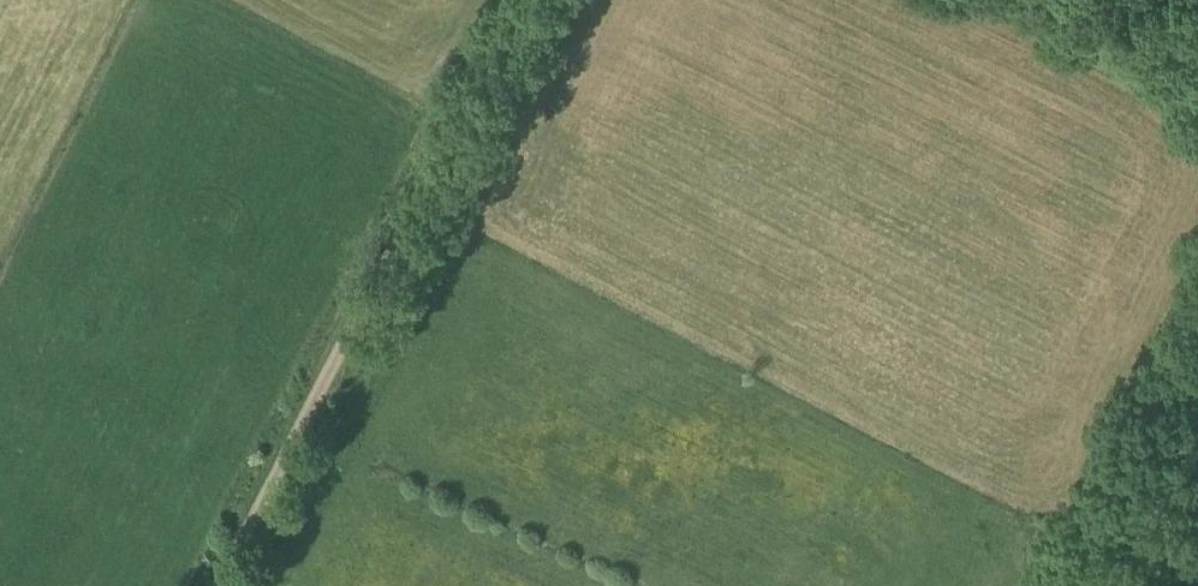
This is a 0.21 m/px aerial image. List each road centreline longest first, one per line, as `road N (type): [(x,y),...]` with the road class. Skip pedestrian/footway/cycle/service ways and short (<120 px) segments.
road 1 (track): [(243,585),(407,286),(549,0)]

